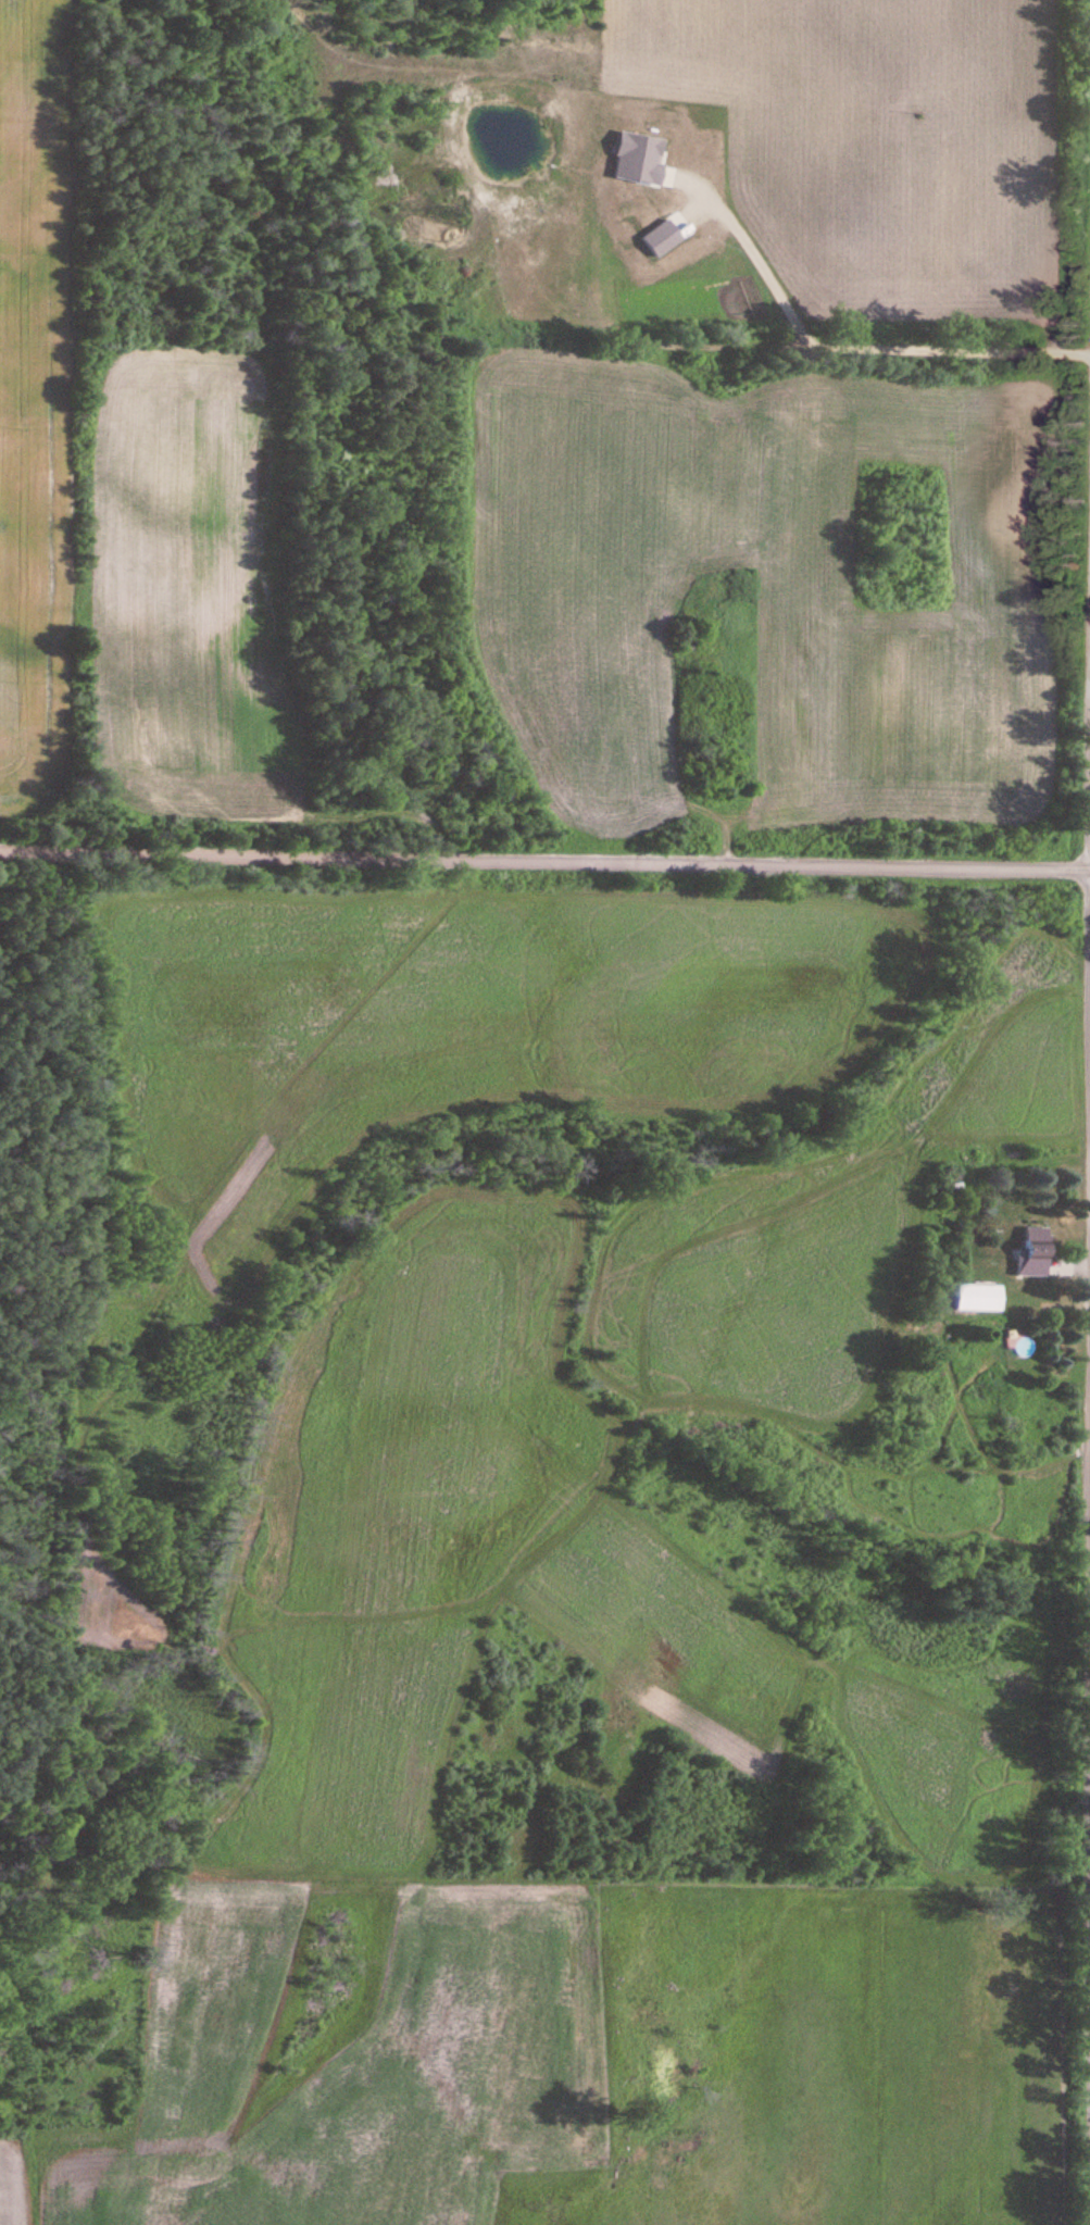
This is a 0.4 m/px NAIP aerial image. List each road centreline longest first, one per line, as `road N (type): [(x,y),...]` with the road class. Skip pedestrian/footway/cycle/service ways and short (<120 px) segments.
road 1 (residential): [(1085,2224),(1072,863),(1089,281)]
road 2 (residential): [(1089,863),(0,838)]

